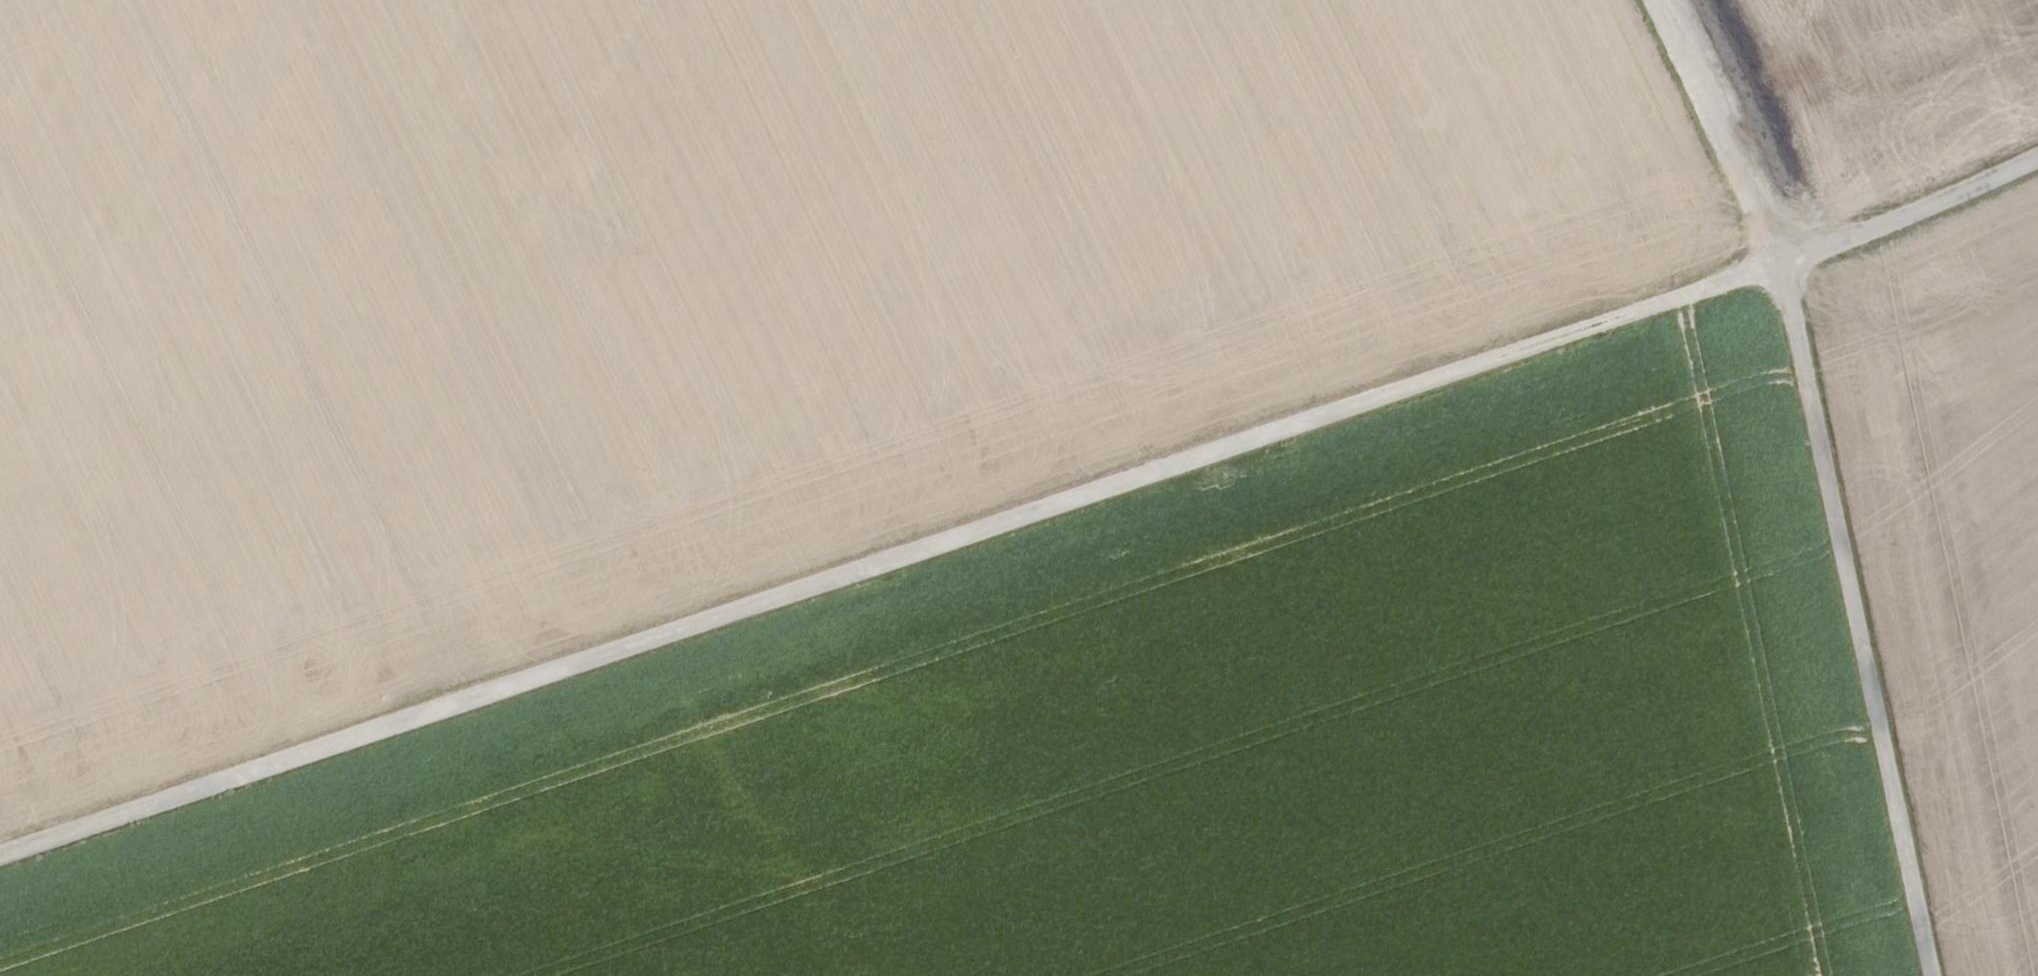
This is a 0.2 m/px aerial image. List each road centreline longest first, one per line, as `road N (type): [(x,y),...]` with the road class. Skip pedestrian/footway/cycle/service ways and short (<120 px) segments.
road 1 (track): [(0,868),(1096,491),(1826,252),(2037,159)]
road 2 (track): [(1645,0),(1789,316),(1929,975)]

